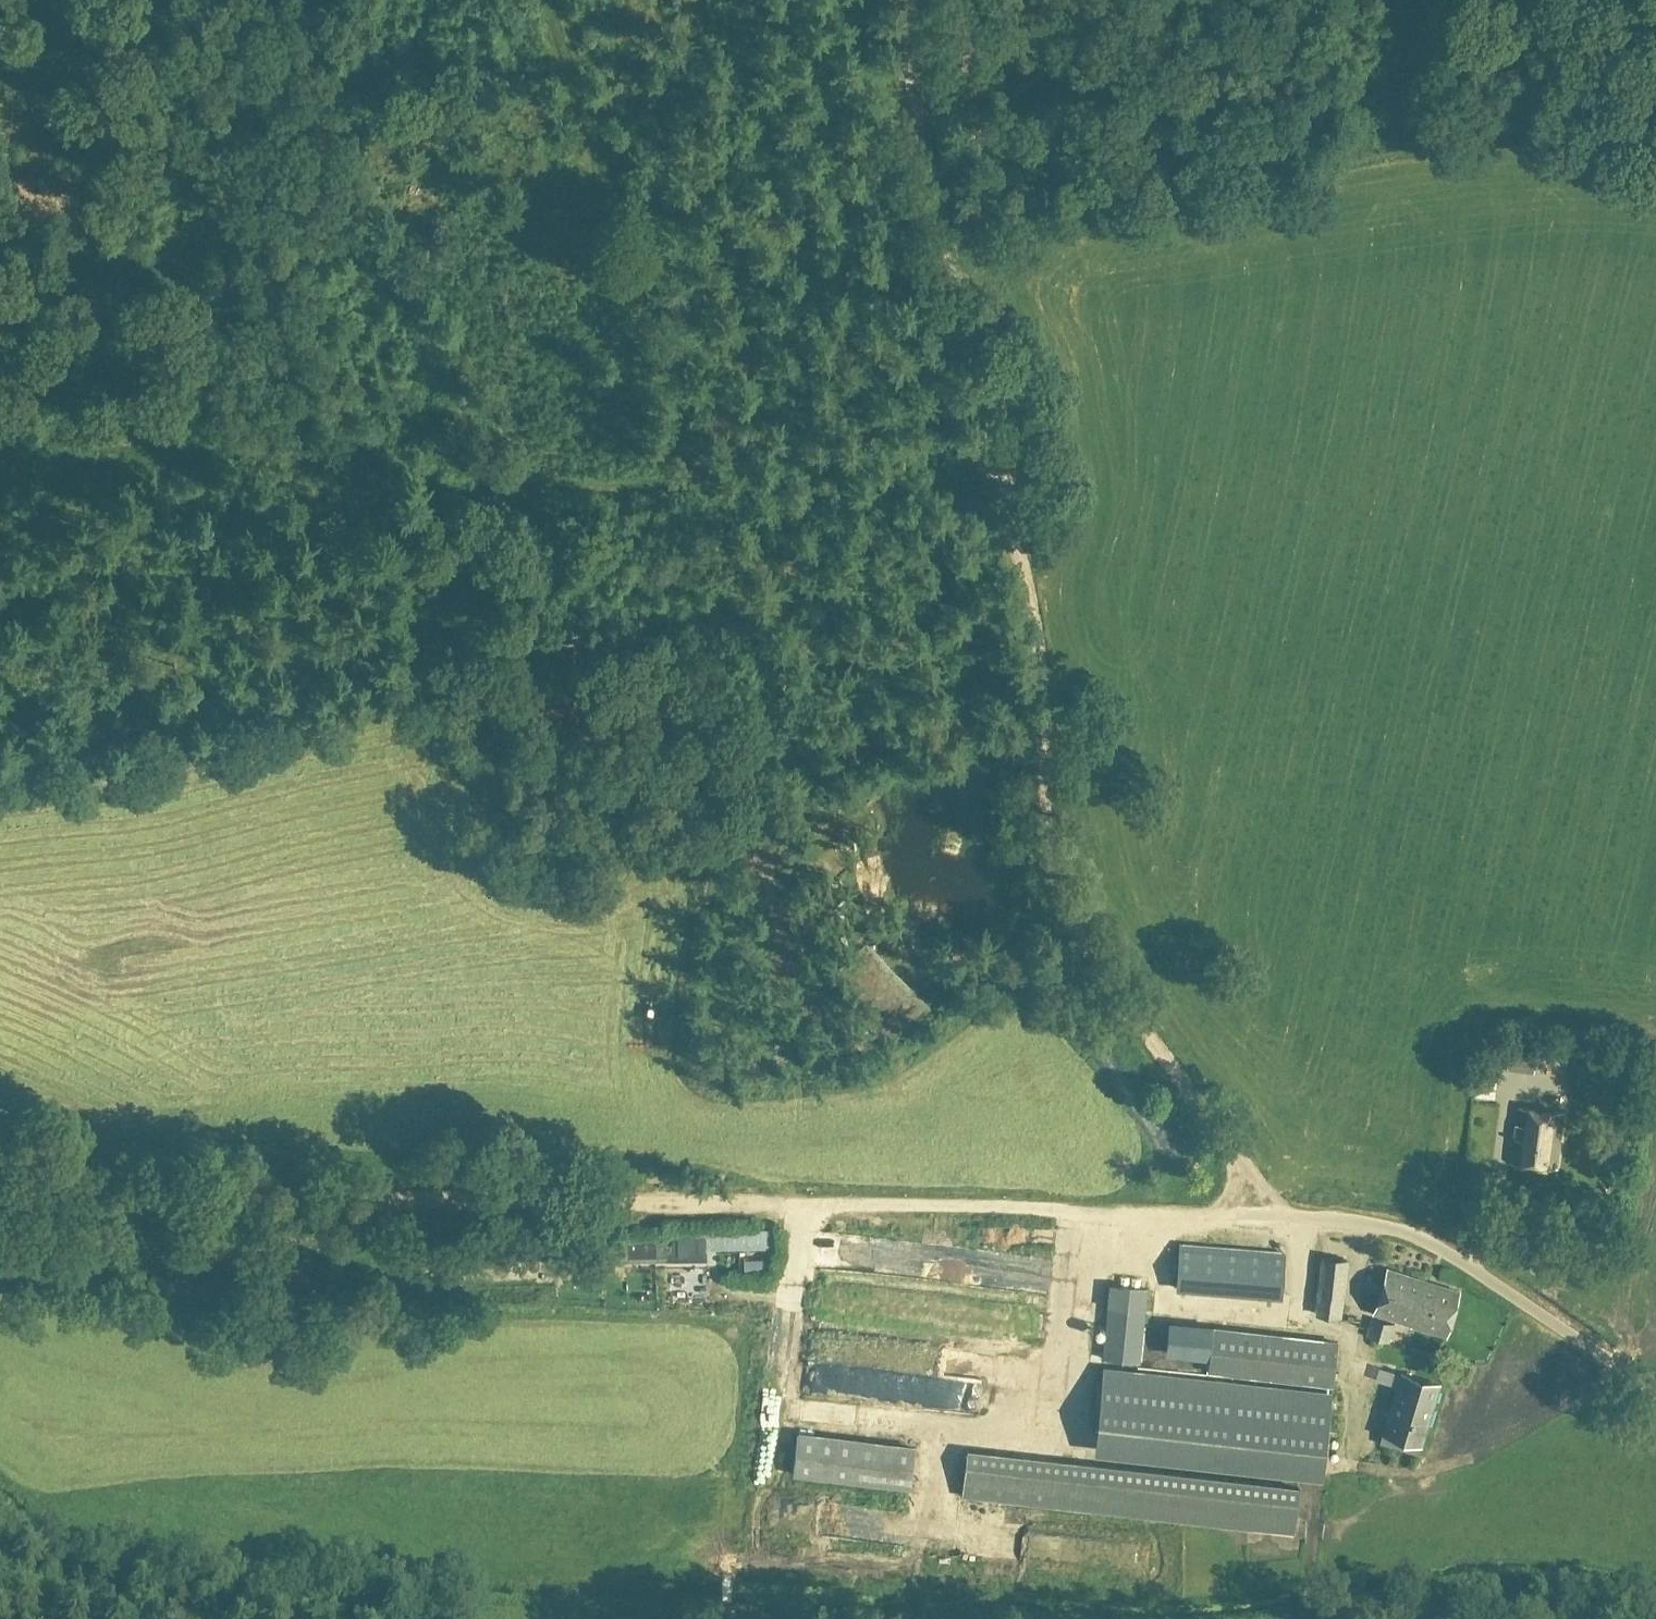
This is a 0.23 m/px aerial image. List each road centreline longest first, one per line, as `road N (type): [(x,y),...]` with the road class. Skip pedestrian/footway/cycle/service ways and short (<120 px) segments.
road 1 (track): [(1257,1212),(1237,1156),(1050,901),(1038,860),(1039,712),(1025,592),(924,147),(910,0)]
road 2 (track): [(0,1189),(583,1206),(1052,1208)]
road 3 (track): [(546,0),(881,928)]
road 4 (track): [(1655,154),(1535,138),(1448,144),(943,236)]
road 5 (unclassified): [(1655,1394),(1421,1240),(1391,1229),(1257,1212)]
road 6 (track): [(1321,1618),(1492,1591),(1594,1596),(1655,1610)]
road 7 (unclassified): [(1052,1208),(1257,1212)]

